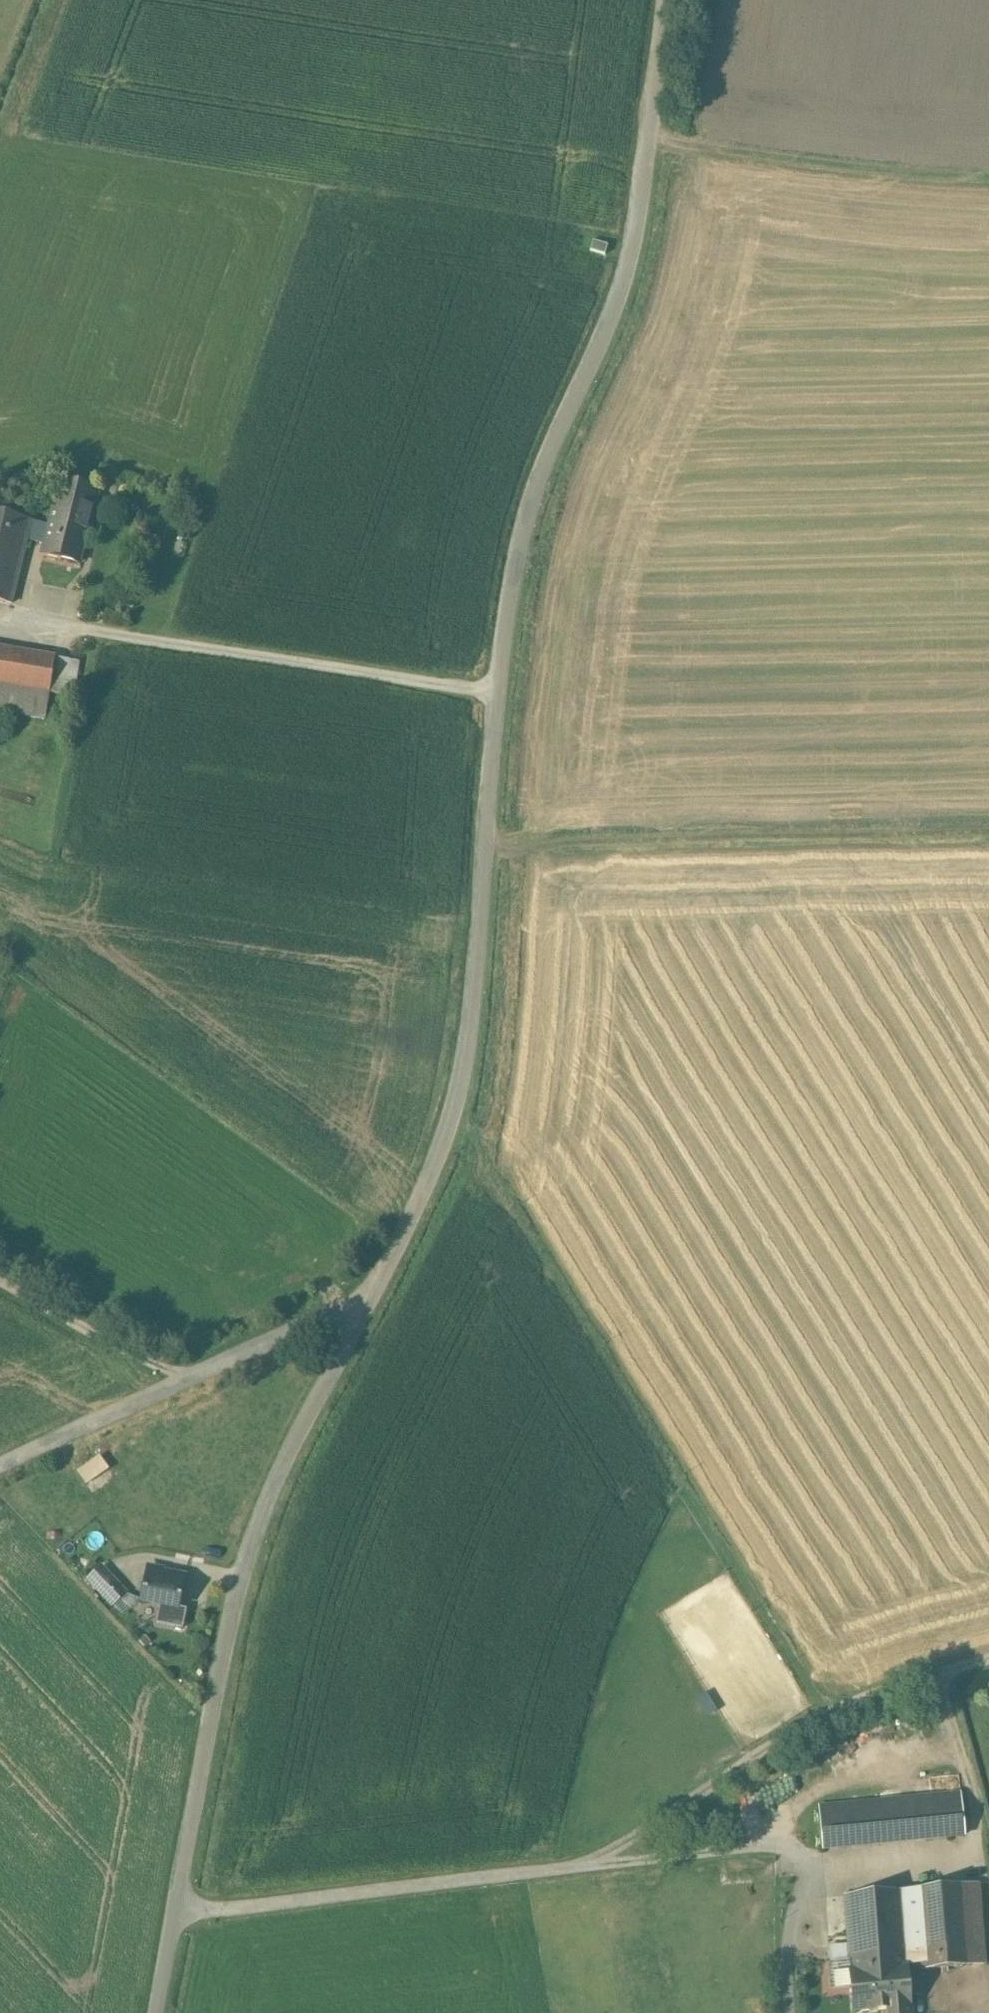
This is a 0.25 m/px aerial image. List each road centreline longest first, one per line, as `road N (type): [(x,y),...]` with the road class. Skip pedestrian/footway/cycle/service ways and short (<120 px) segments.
road 1 (unclassified): [(181,1914),(243,1580),(307,1425),(423,1205),(472,1068),(507,630),(530,527),(574,411),(624,311),(671,0)]
road 2 (unclassified): [(181,1914),(589,1864),(846,1703),(988,1660)]
road 3 (track): [(0,1457),(345,1318),(363,1319)]
road 4 (track): [(198,1374),(0,1267)]

